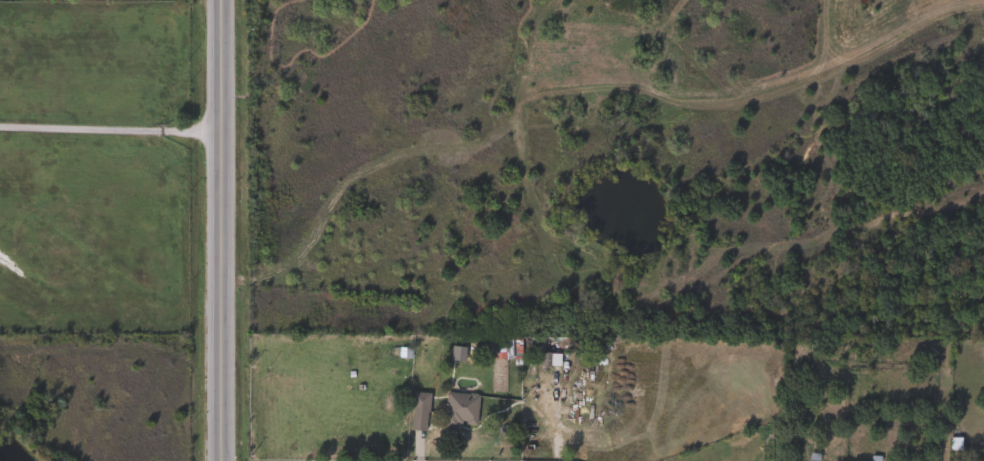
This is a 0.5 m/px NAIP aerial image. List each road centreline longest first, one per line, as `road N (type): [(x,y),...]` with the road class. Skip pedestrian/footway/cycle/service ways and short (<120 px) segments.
road 1 (secondary): [(207,460),(216,0)]

